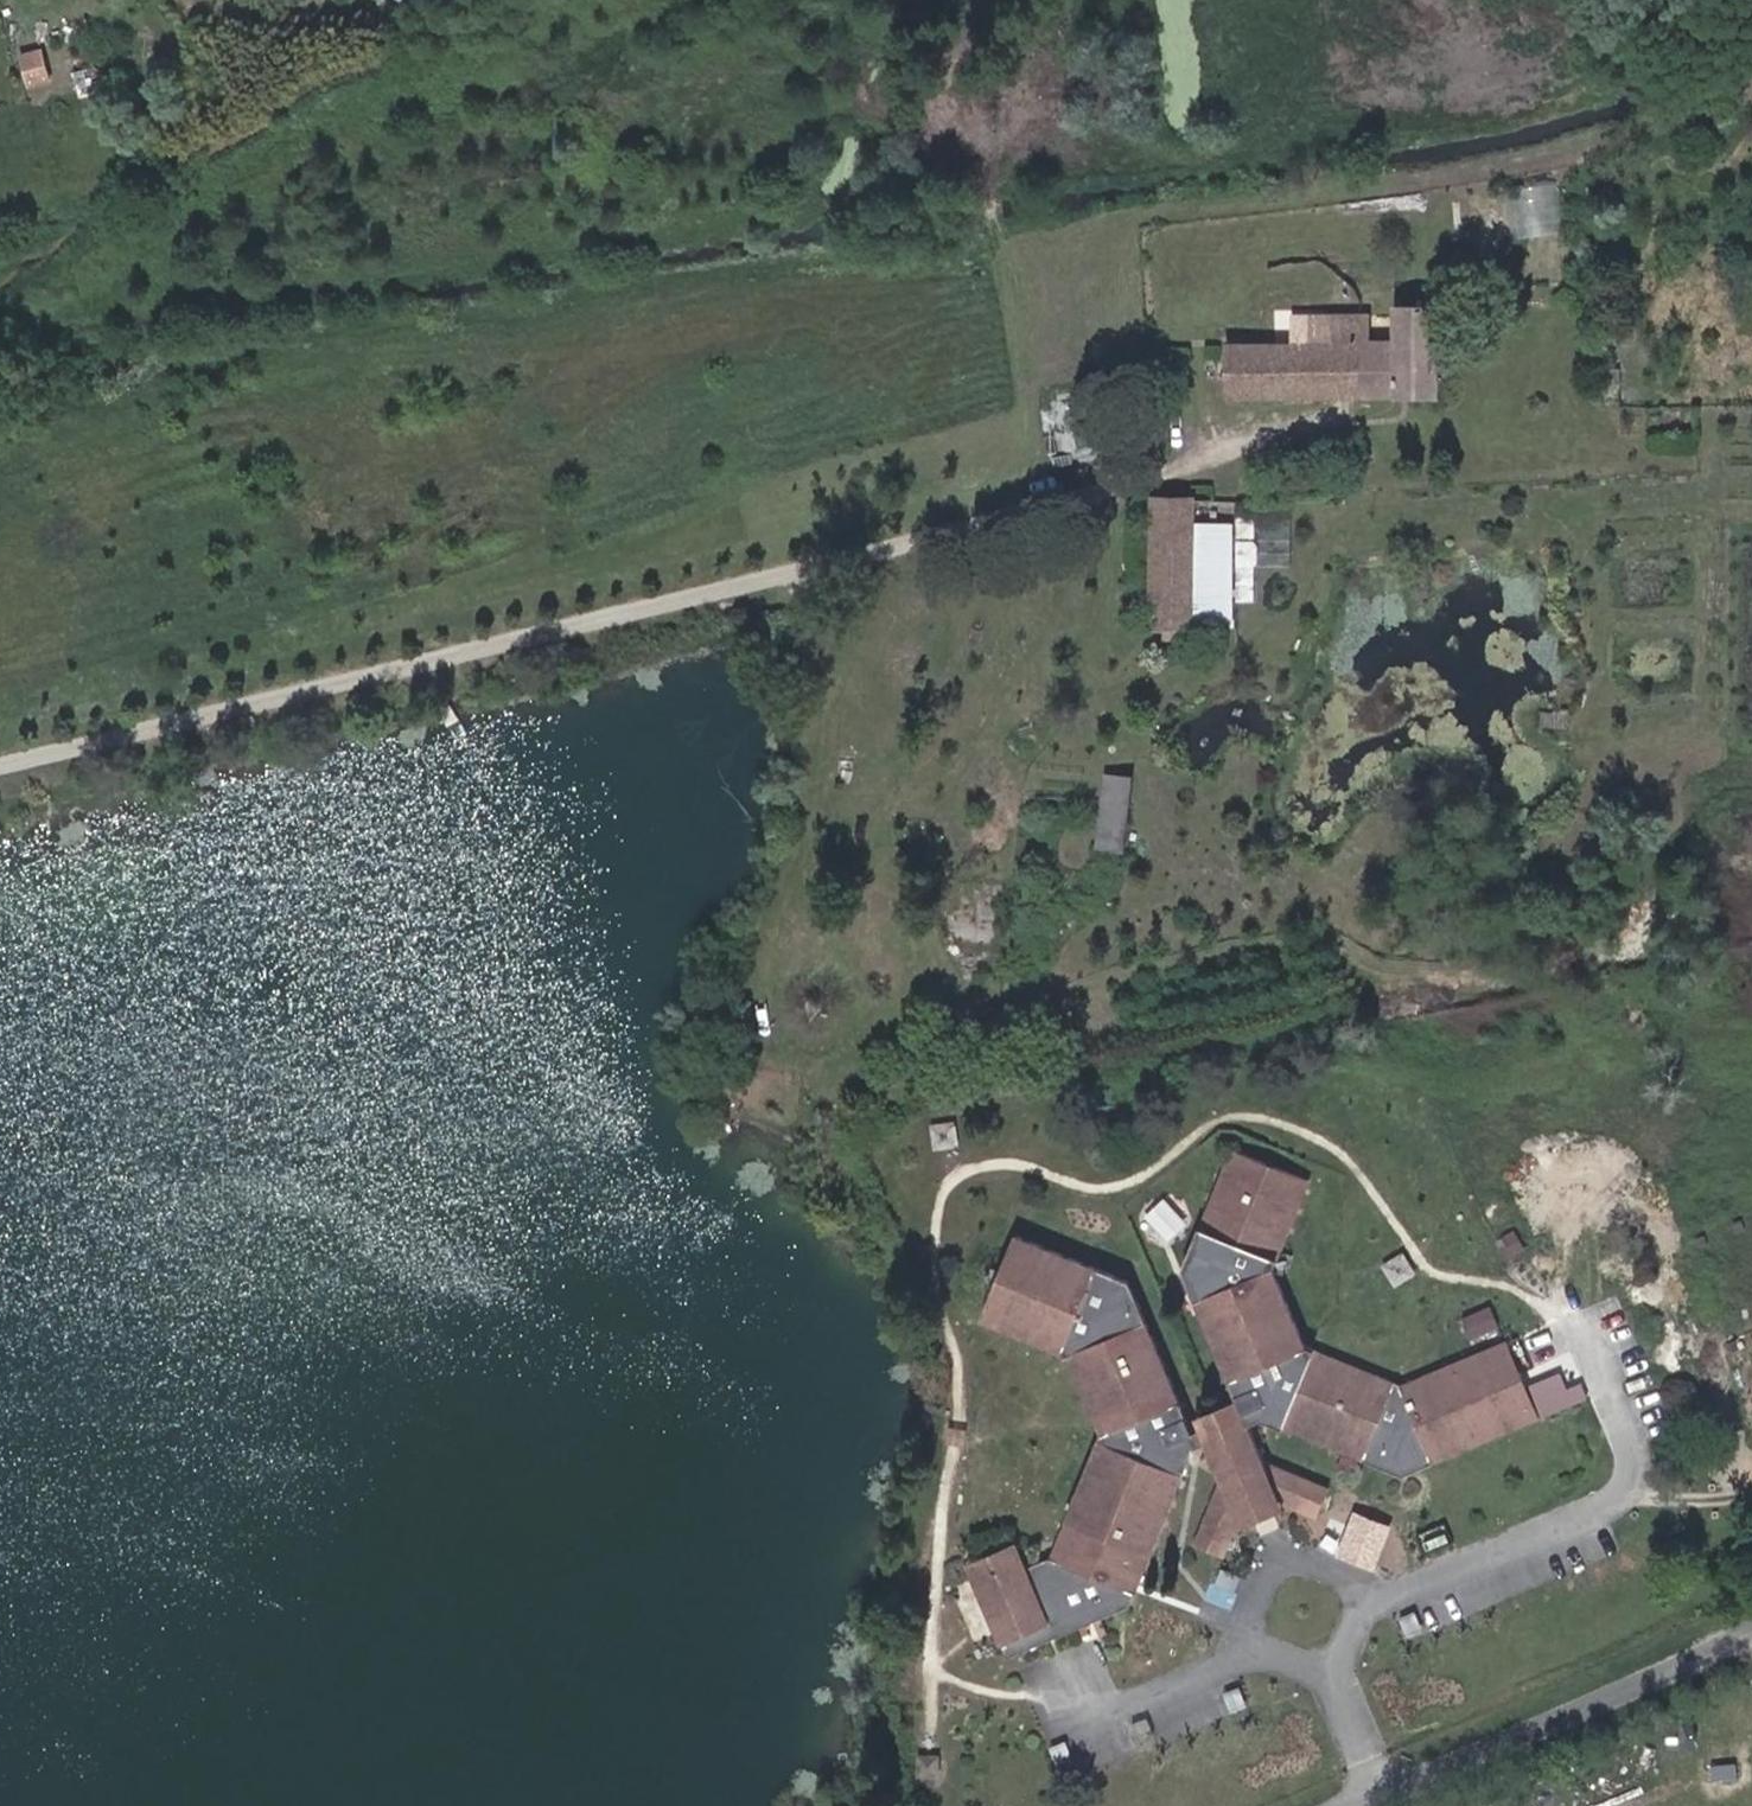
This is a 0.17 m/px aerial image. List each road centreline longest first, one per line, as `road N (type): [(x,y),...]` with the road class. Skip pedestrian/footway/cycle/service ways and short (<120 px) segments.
road 1 (unclassified): [(1364,1805),(1751,1630)]

